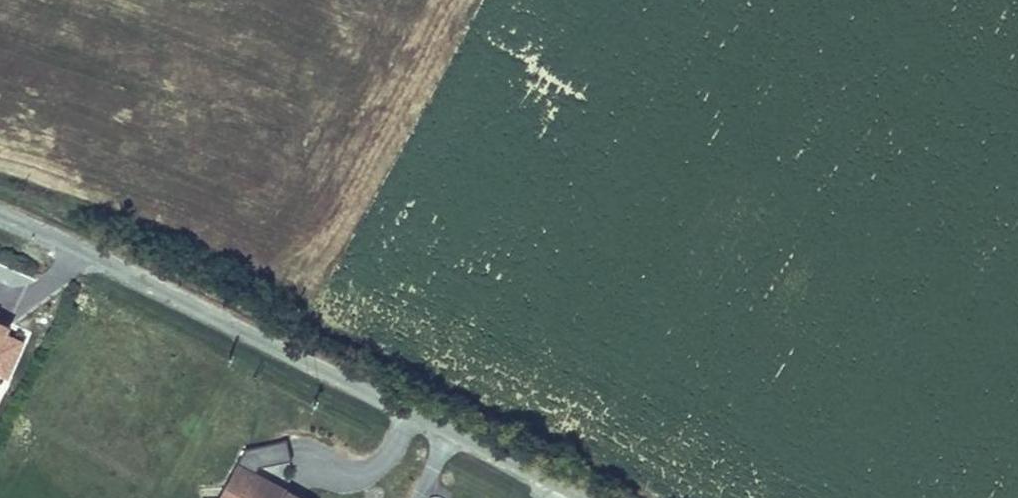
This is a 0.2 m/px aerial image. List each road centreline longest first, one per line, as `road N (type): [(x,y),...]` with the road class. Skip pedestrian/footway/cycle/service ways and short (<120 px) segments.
road 1 (unclassified): [(573,497),(0,216)]

